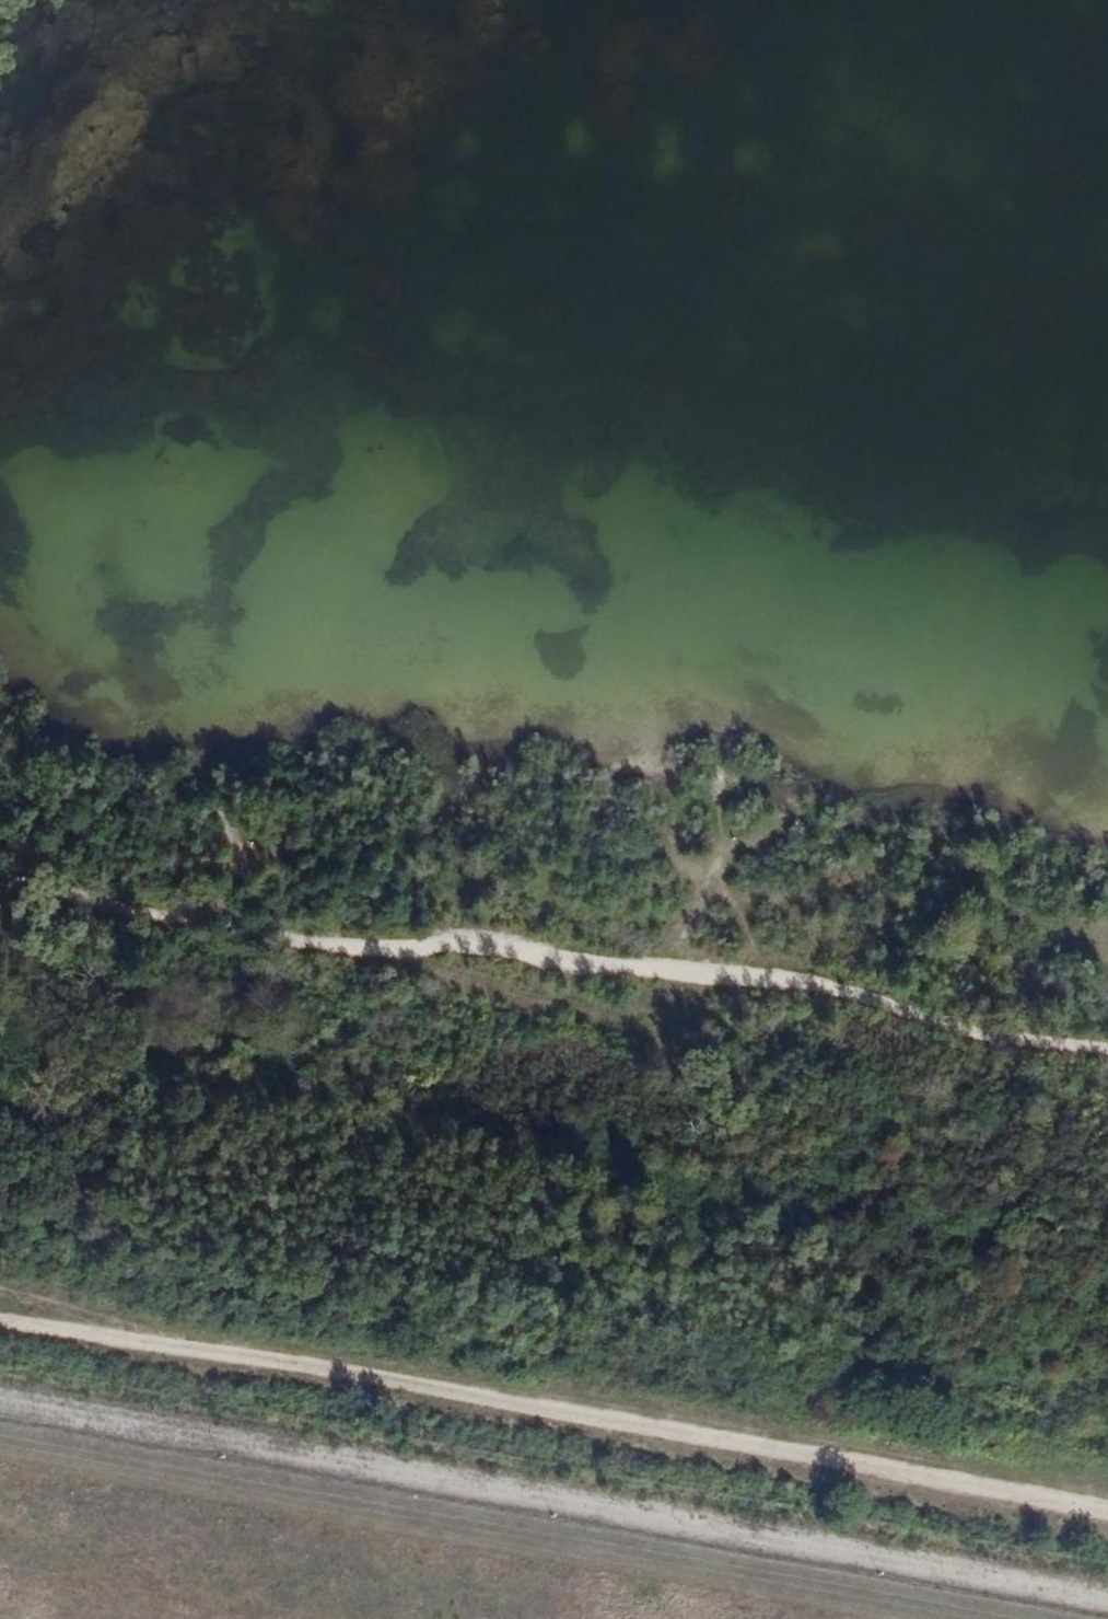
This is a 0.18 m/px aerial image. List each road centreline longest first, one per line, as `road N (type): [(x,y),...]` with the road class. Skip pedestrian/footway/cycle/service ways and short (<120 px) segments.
road 1 (track): [(1107,1515),(251,1357),(0,1324)]

